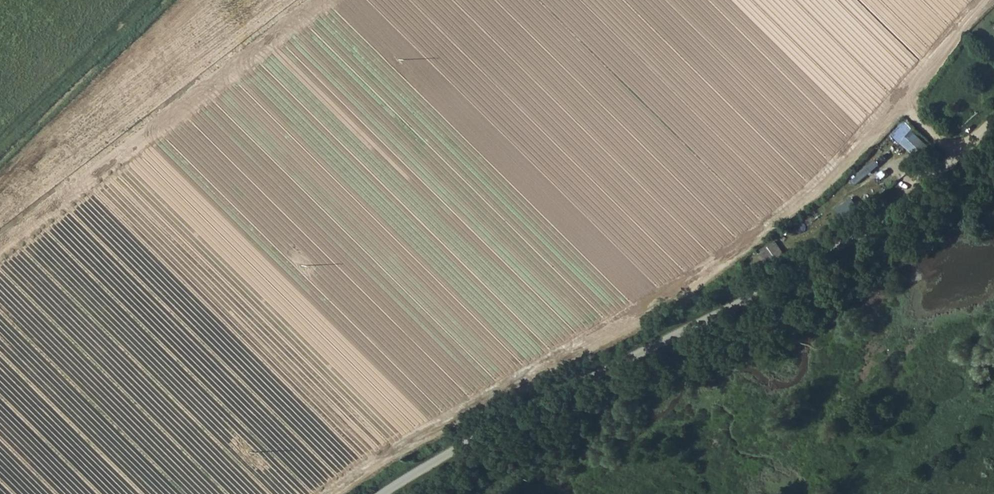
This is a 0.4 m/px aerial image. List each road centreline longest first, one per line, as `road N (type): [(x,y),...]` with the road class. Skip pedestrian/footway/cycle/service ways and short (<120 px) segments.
road 1 (track): [(377,493),(762,289),(913,195),(993,120)]
road 2 (track): [(143,0),(0,139)]

